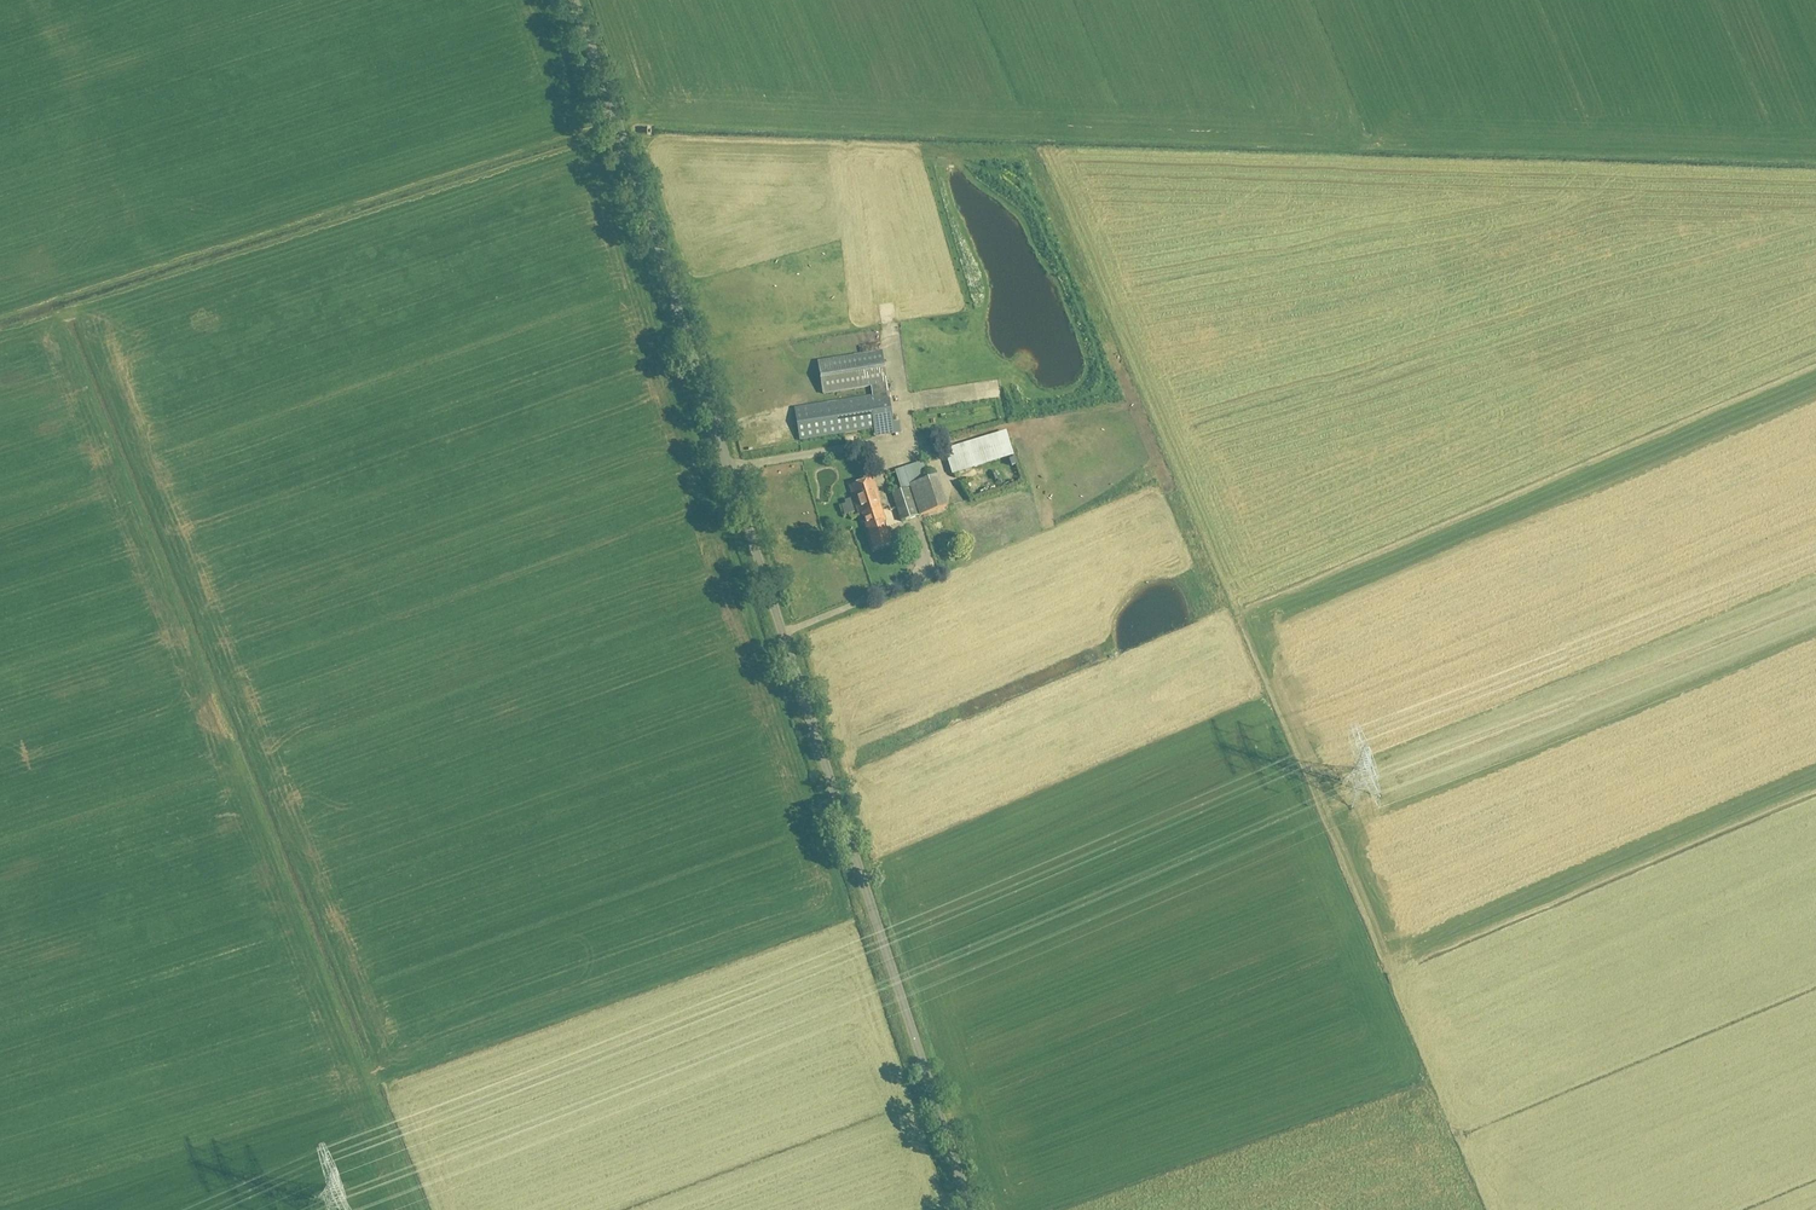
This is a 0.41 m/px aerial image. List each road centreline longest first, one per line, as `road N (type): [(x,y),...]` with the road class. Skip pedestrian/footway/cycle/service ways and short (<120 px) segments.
road 1 (unclassified): [(971,1209),(567,0)]

